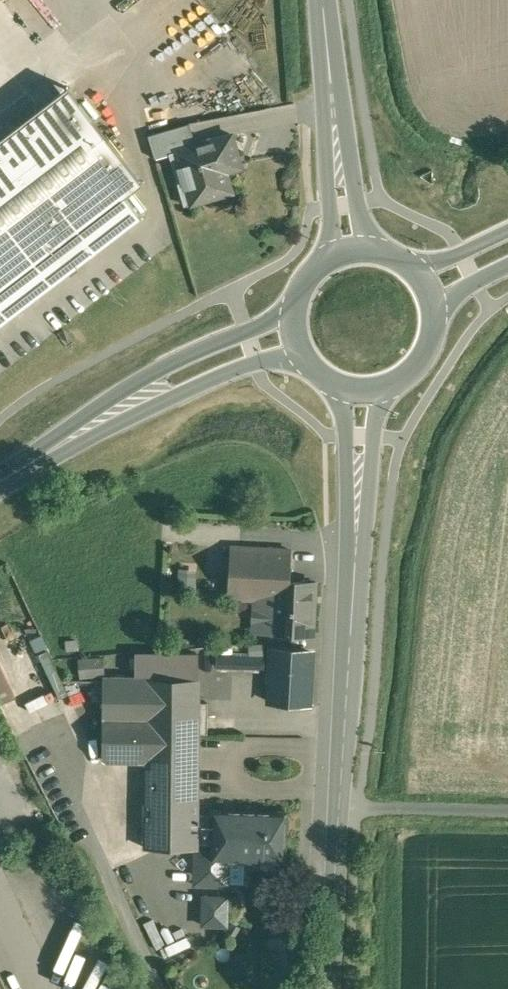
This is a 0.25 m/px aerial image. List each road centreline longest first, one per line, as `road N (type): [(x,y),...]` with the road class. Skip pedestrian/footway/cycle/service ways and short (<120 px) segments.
road 1 (tertiary): [(333,988),(335,808),(357,503)]
road 2 (primary): [(290,313),(191,353),(102,415)]
road 3 (primary): [(102,415),(256,363),(300,356)]
road 4 (secondary): [(332,107),(326,254)]
road 5 (secondary): [(380,246),(332,107)]

